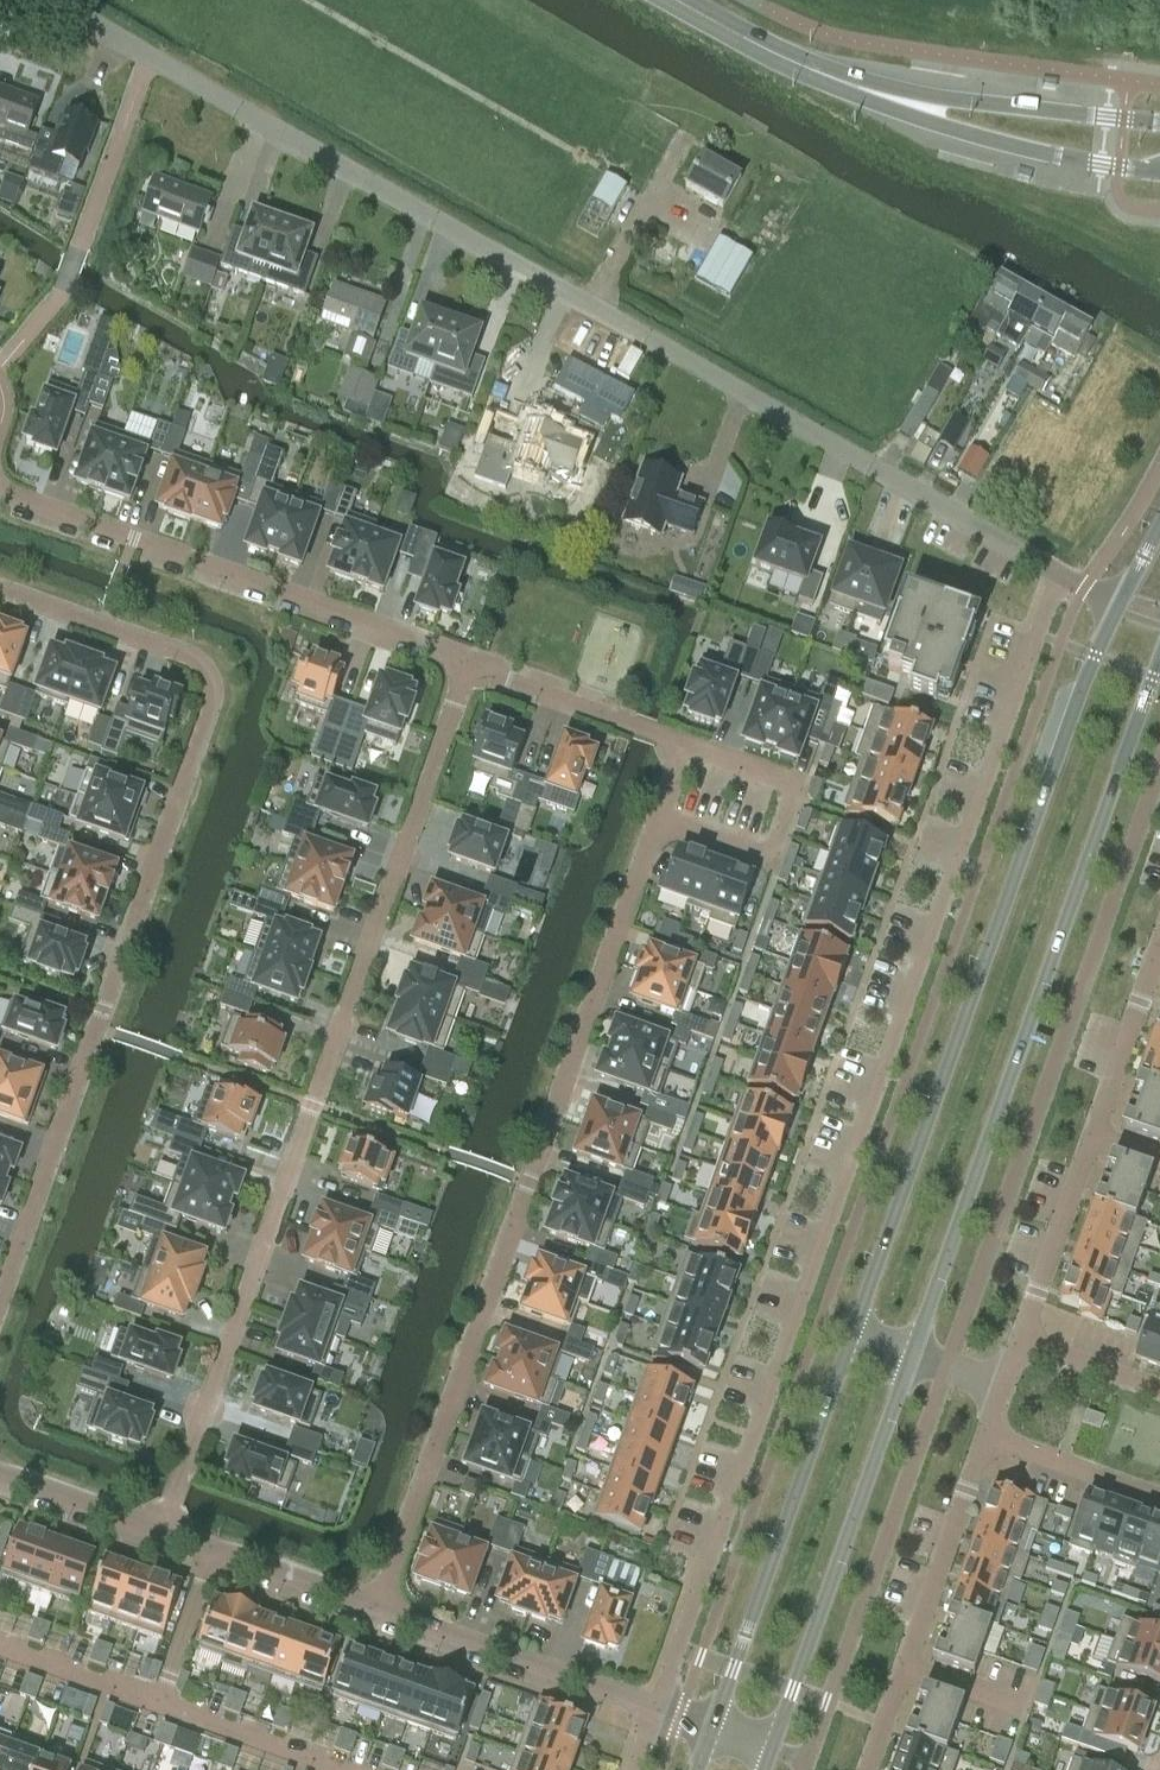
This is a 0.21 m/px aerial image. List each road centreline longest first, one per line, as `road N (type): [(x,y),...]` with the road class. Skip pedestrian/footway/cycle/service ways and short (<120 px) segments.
road 1 (residential): [(1057,573),(654,1708)]
road 2 (residential): [(1057,573),(56,0)]
road 3 (residential): [(470,660),(158,1531)]
road 4 (residential): [(0,591),(196,666),(210,685),(0,1299)]
road 5 (residential): [(373,1610),(657,816)]
road 6 (secondary): [(1119,602),(851,1337)]
road 7 (secondary): [(909,1357),(1159,657)]
road 8 (residential): [(0,487),(470,660)]
road 9 (secondary): [(771,1749),(909,1357)]
road 10 (secondary): [(851,1337),(712,1728)]
road 11 (residential): [(1020,1338),(1159,949)]
road 12 (residential): [(870,1769),(985,1437)]
road 13 (residential): [(657,816),(769,856),(789,799),(794,780),(684,741)]
road 14 (residential): [(373,1610),(654,1708)]
road 15 (secondary): [(887,99),(947,129),(1159,169)]
road 16 (secondary): [(1159,122),(887,99)]
road 17 (secondary): [(887,99),(679,0)]
road 18 (residential): [(158,1531),(373,1610)]
road 19 (residential): [(470,660),(684,741)]
road 20 (residential): [(985,1437),(1159,1499)]
road 21 (residential): [(0,1473),(158,1531)]
road 22 (residential): [(1159,1388),(1020,1338)]

